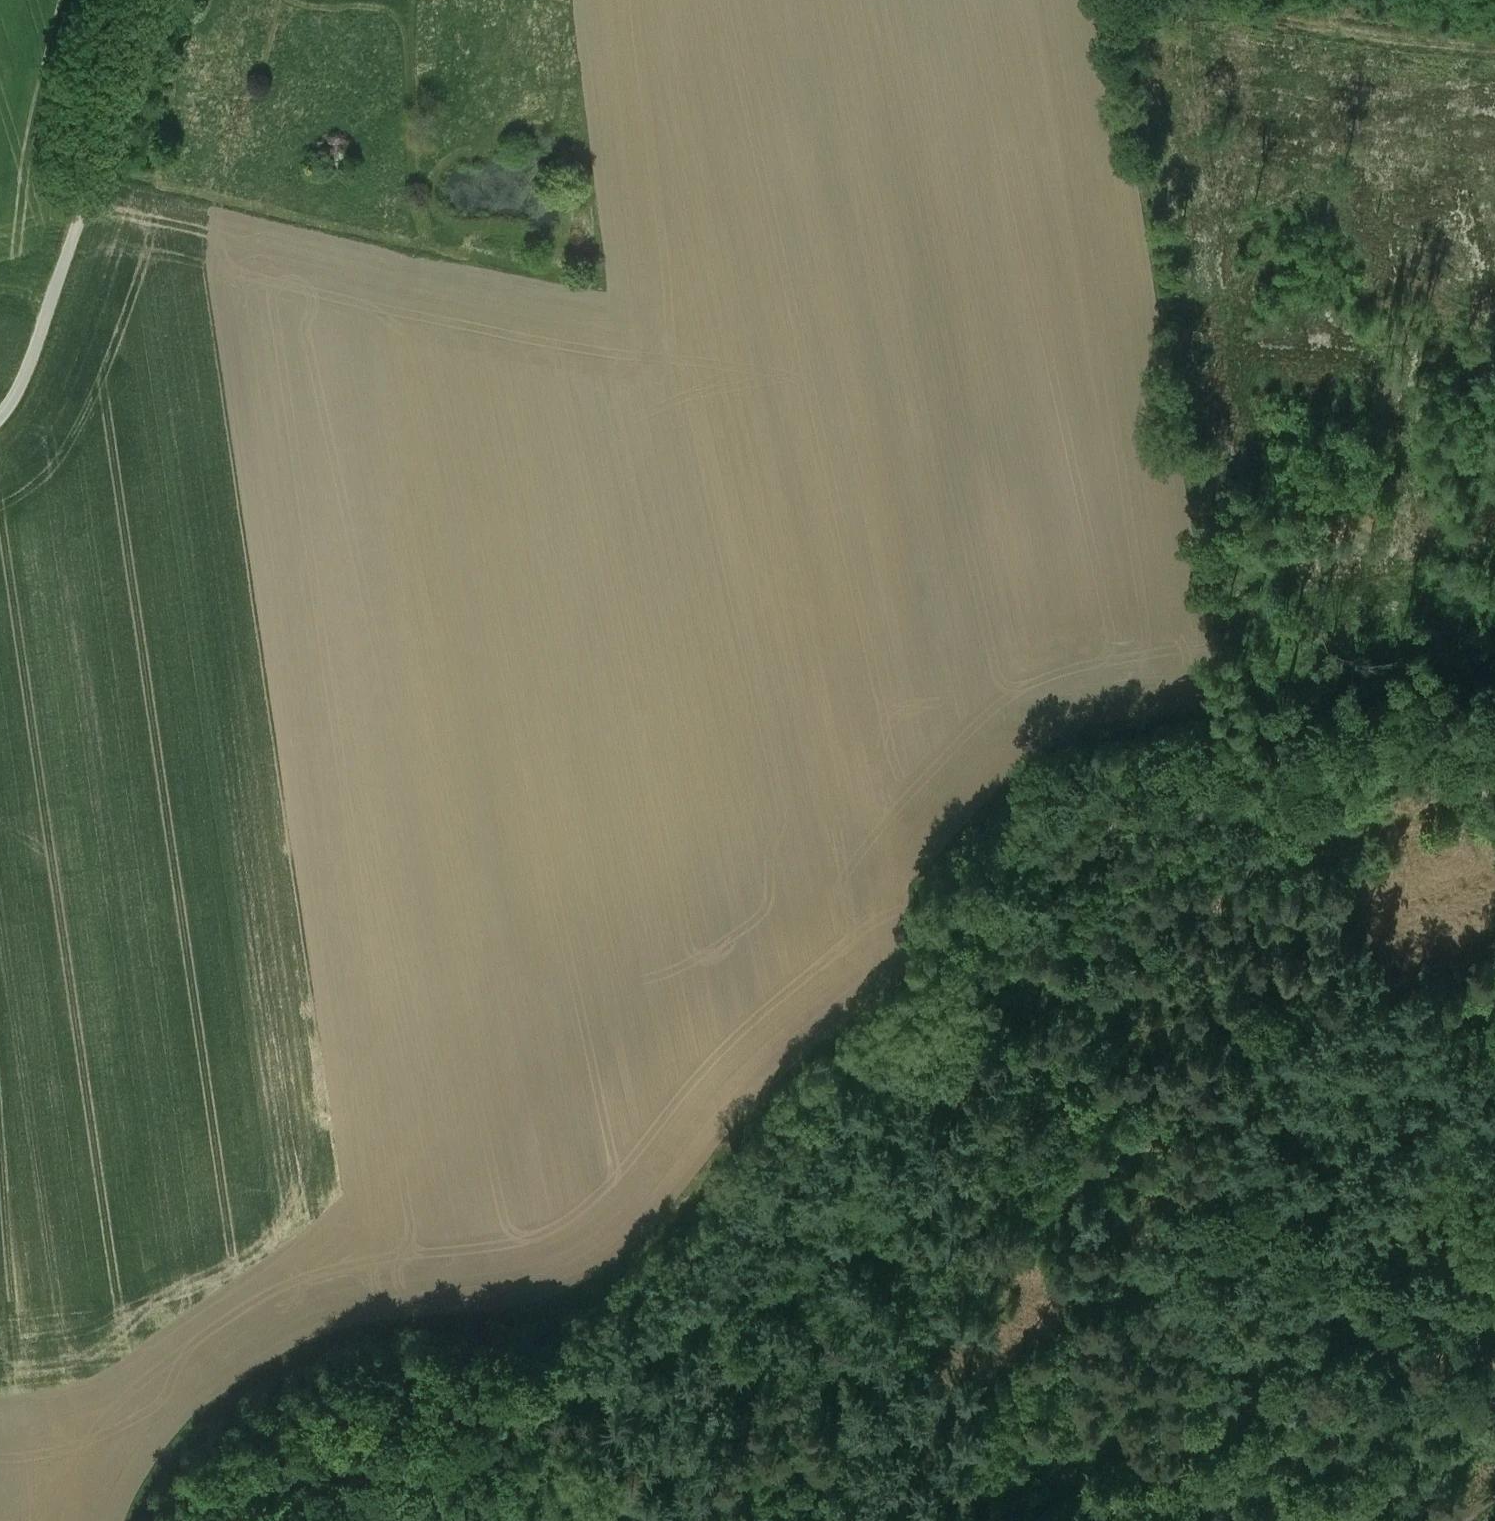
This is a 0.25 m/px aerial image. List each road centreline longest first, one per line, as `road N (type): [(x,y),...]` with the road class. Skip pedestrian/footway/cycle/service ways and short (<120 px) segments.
road 1 (unclassified): [(0,420),(48,313),(151,0)]

